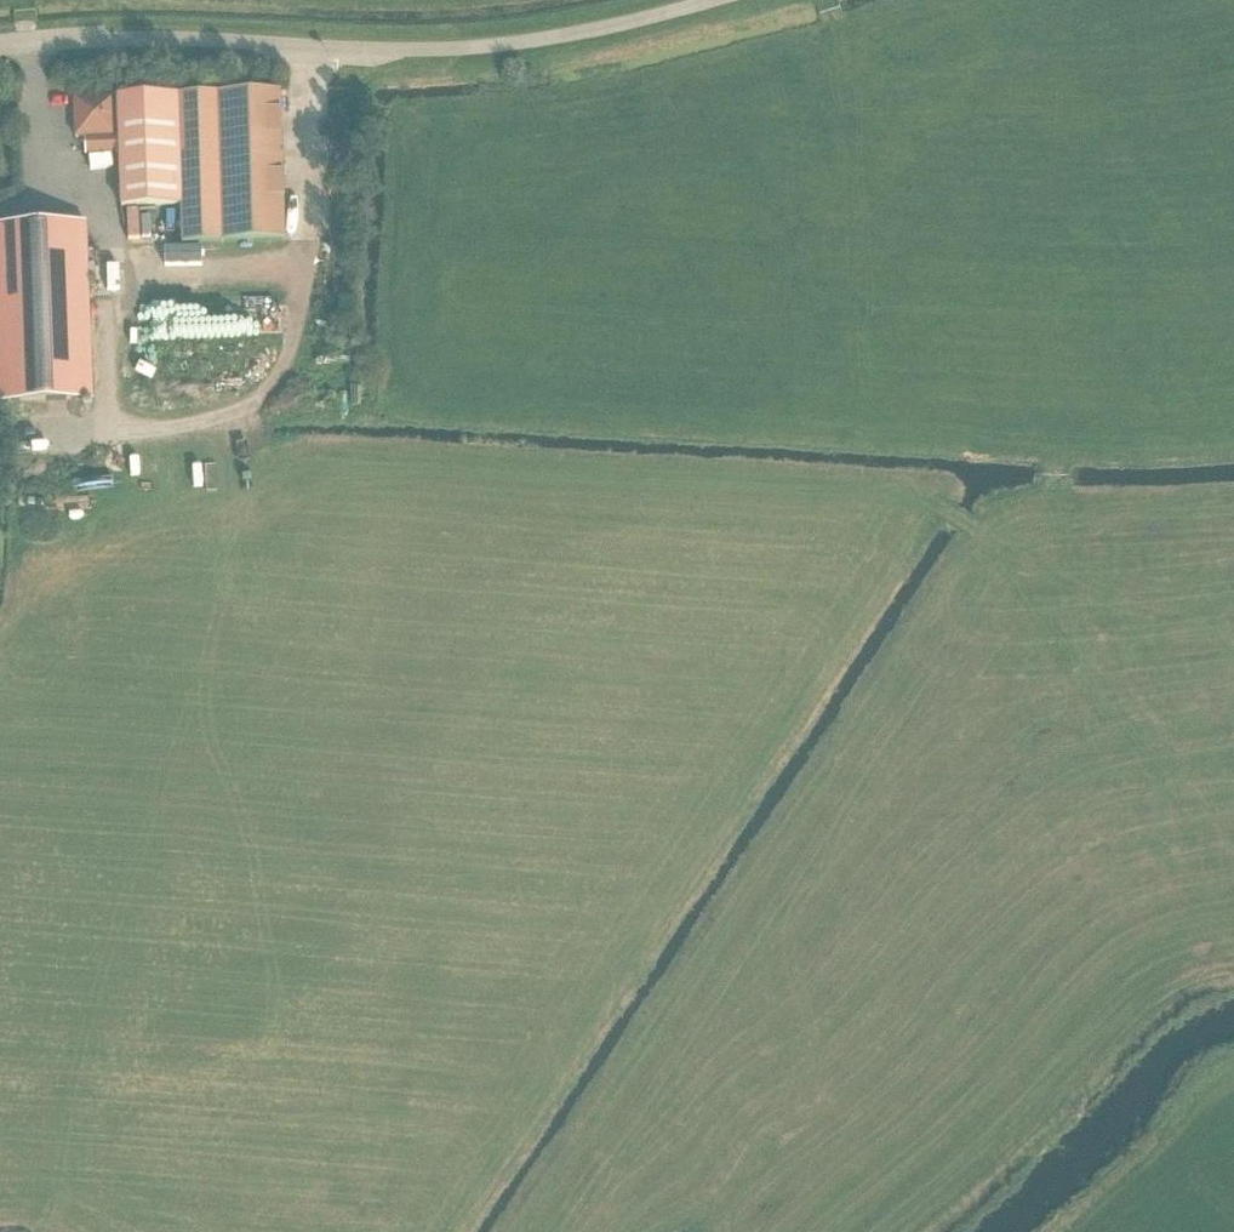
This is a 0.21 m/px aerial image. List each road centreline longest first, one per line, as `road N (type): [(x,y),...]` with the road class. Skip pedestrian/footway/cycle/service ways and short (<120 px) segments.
road 1 (unclassified): [(0,48),(115,40),(453,48),(535,42),(712,0)]

